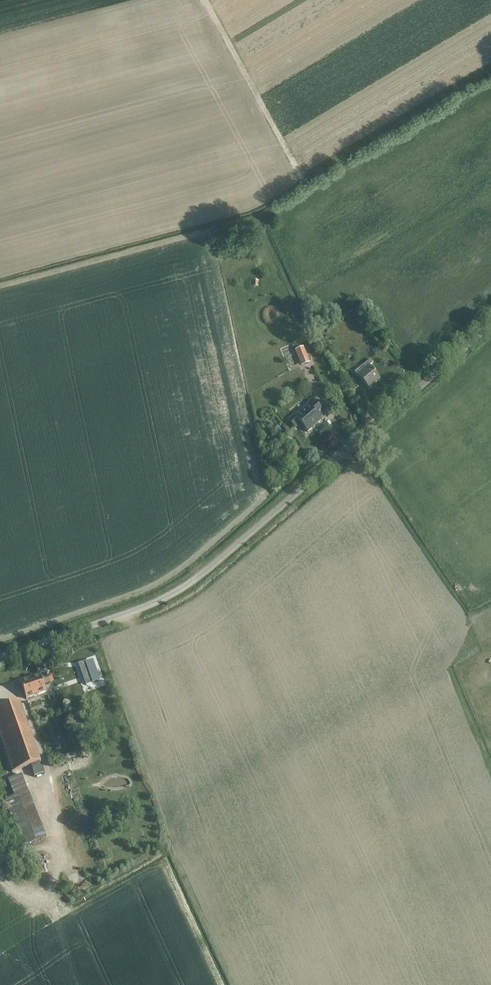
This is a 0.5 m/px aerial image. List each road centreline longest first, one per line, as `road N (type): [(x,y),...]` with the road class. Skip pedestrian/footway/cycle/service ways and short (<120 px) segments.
road 1 (unclassified): [(0,657),(171,594),(490,327)]

